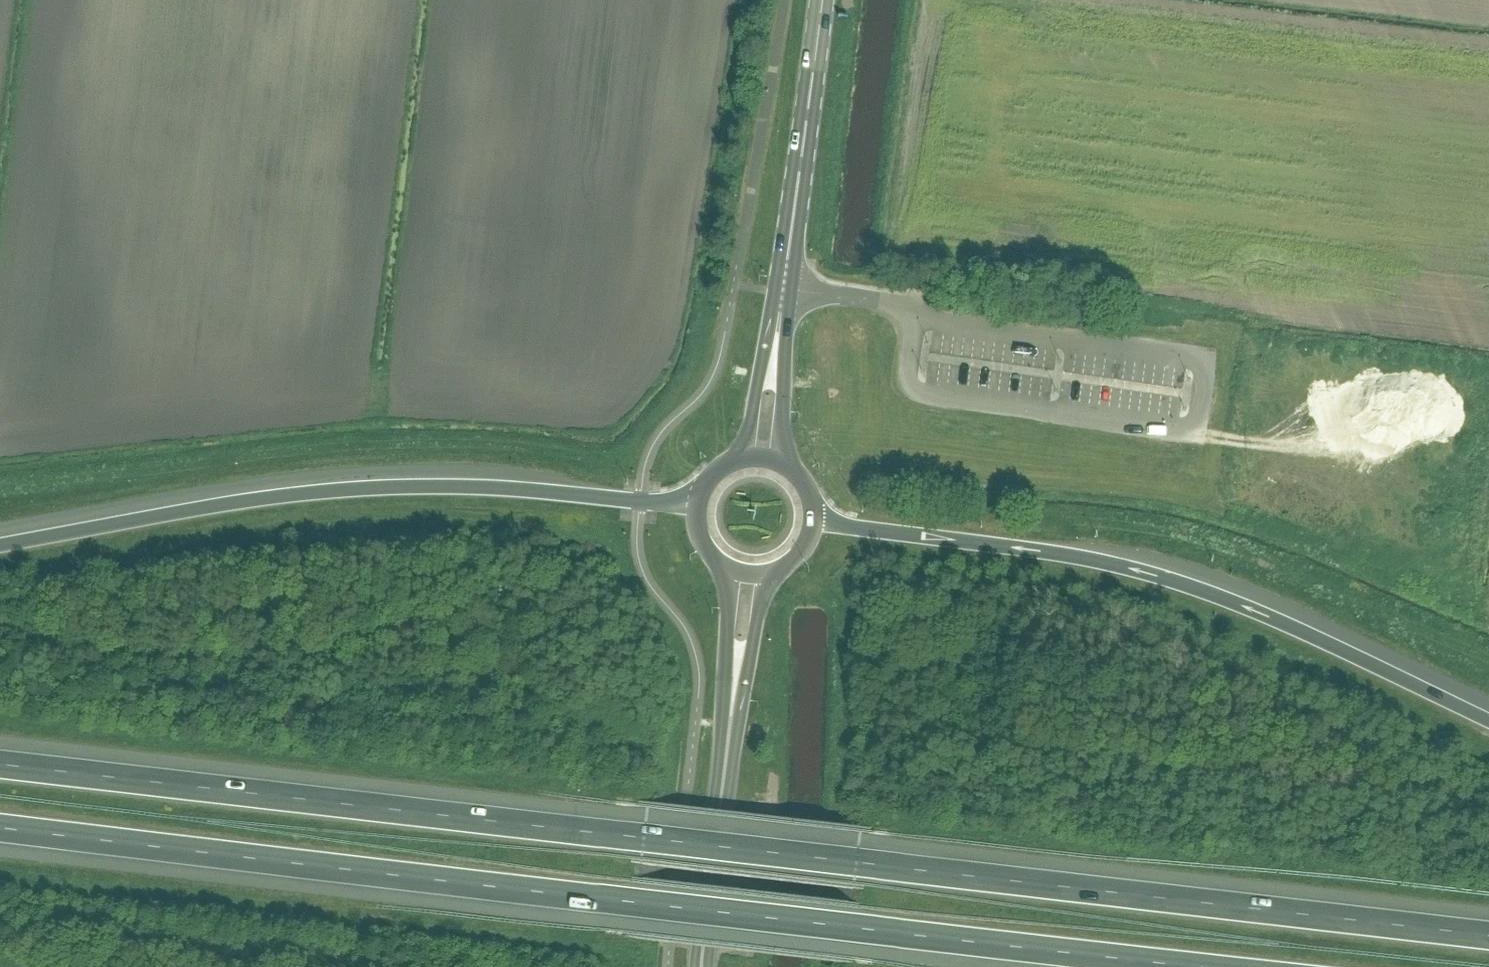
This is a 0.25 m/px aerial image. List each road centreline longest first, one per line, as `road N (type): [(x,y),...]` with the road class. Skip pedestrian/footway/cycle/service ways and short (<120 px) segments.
road 1 (motorway): [(1488,935),(0,764)]
road 2 (motorway): [(0,824),(1198,966)]
road 3 (motorway): [(1488,721),(1211,595),(1117,567),(855,528),(814,511)]
road 4 (motorway): [(699,498),(640,504),(400,487),(257,499),(0,546)]
road 5 (secondary): [(784,290),(822,0)]
road 6 (secondary): [(702,966),(731,719)]
road 7 (secondary): [(784,290),(741,460)]
road 8 (secondary): [(784,465),(784,290)]
road 9 (secondary): [(726,568),(731,719)]
road 10 (secondary): [(731,719),(770,574)]

